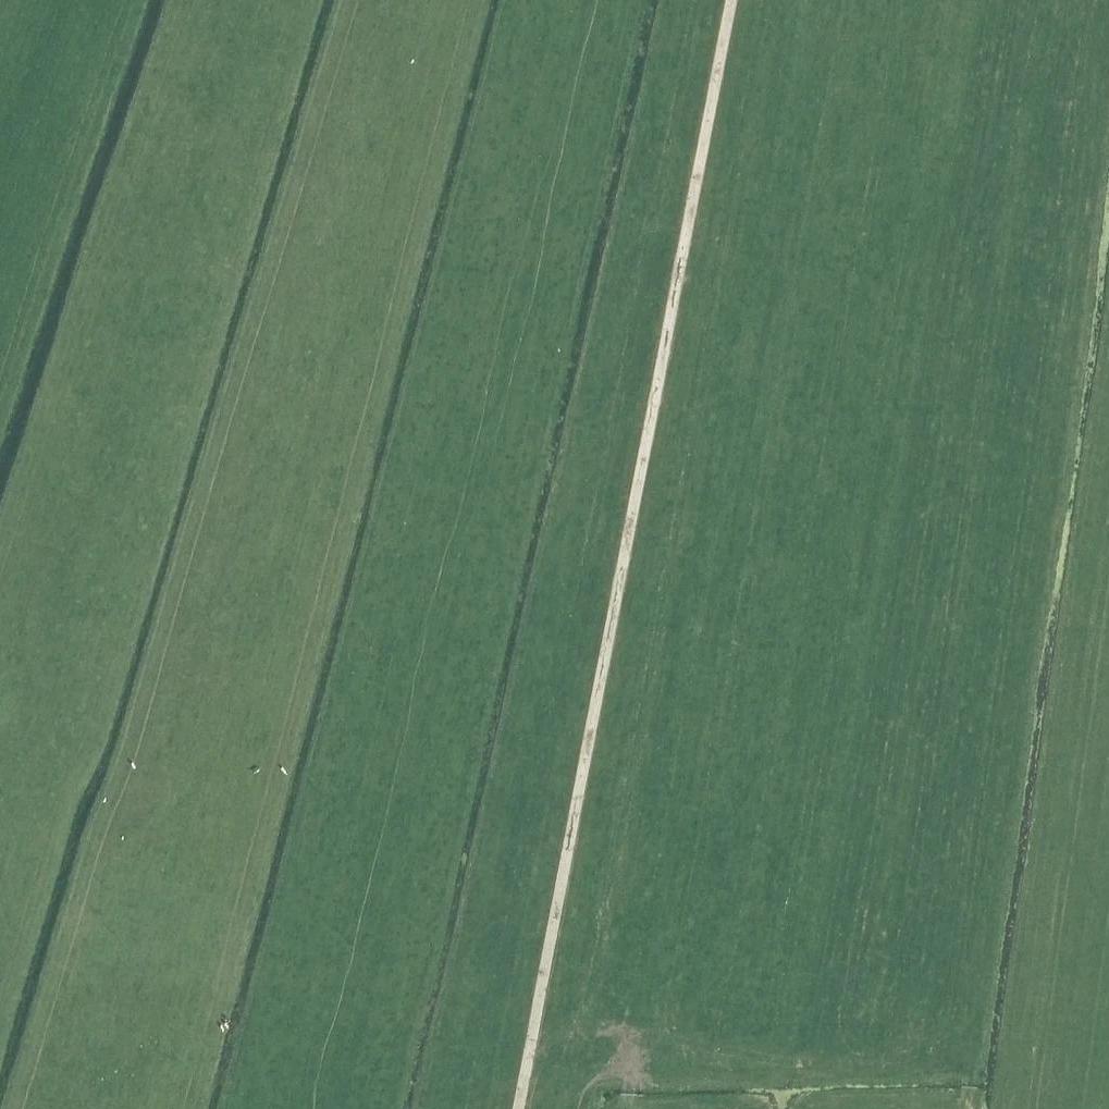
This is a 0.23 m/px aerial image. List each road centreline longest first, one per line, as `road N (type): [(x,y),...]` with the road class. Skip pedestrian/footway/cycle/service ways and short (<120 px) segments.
road 1 (track): [(521,1108),(734,0)]

